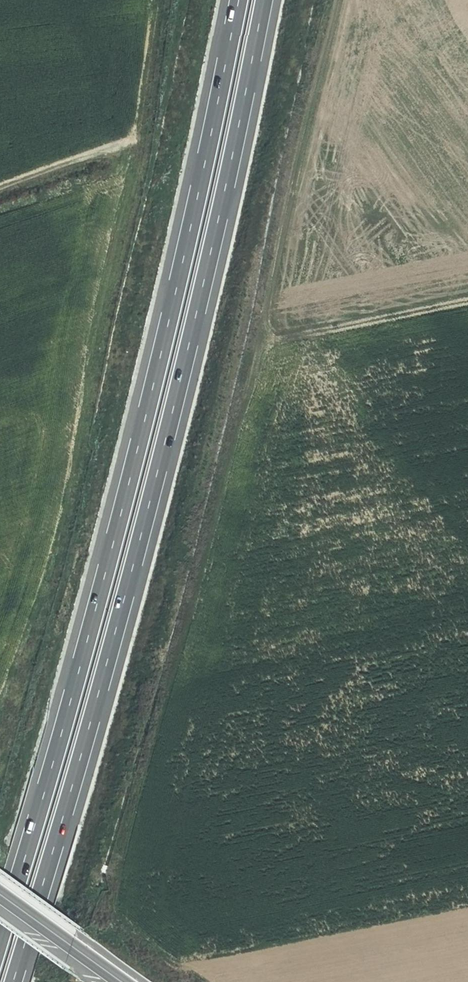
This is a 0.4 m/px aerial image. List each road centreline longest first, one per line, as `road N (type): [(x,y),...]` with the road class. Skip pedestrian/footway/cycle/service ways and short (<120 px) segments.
road 1 (motorway): [(11,981),(130,567),(265,0)]
road 2 (motorway): [(237,0),(116,519),(0,931)]
road 3 (secondary): [(0,894),(121,981)]
road 4 (track): [(0,190),(134,140)]
road 5 (track): [(154,0),(134,140)]

